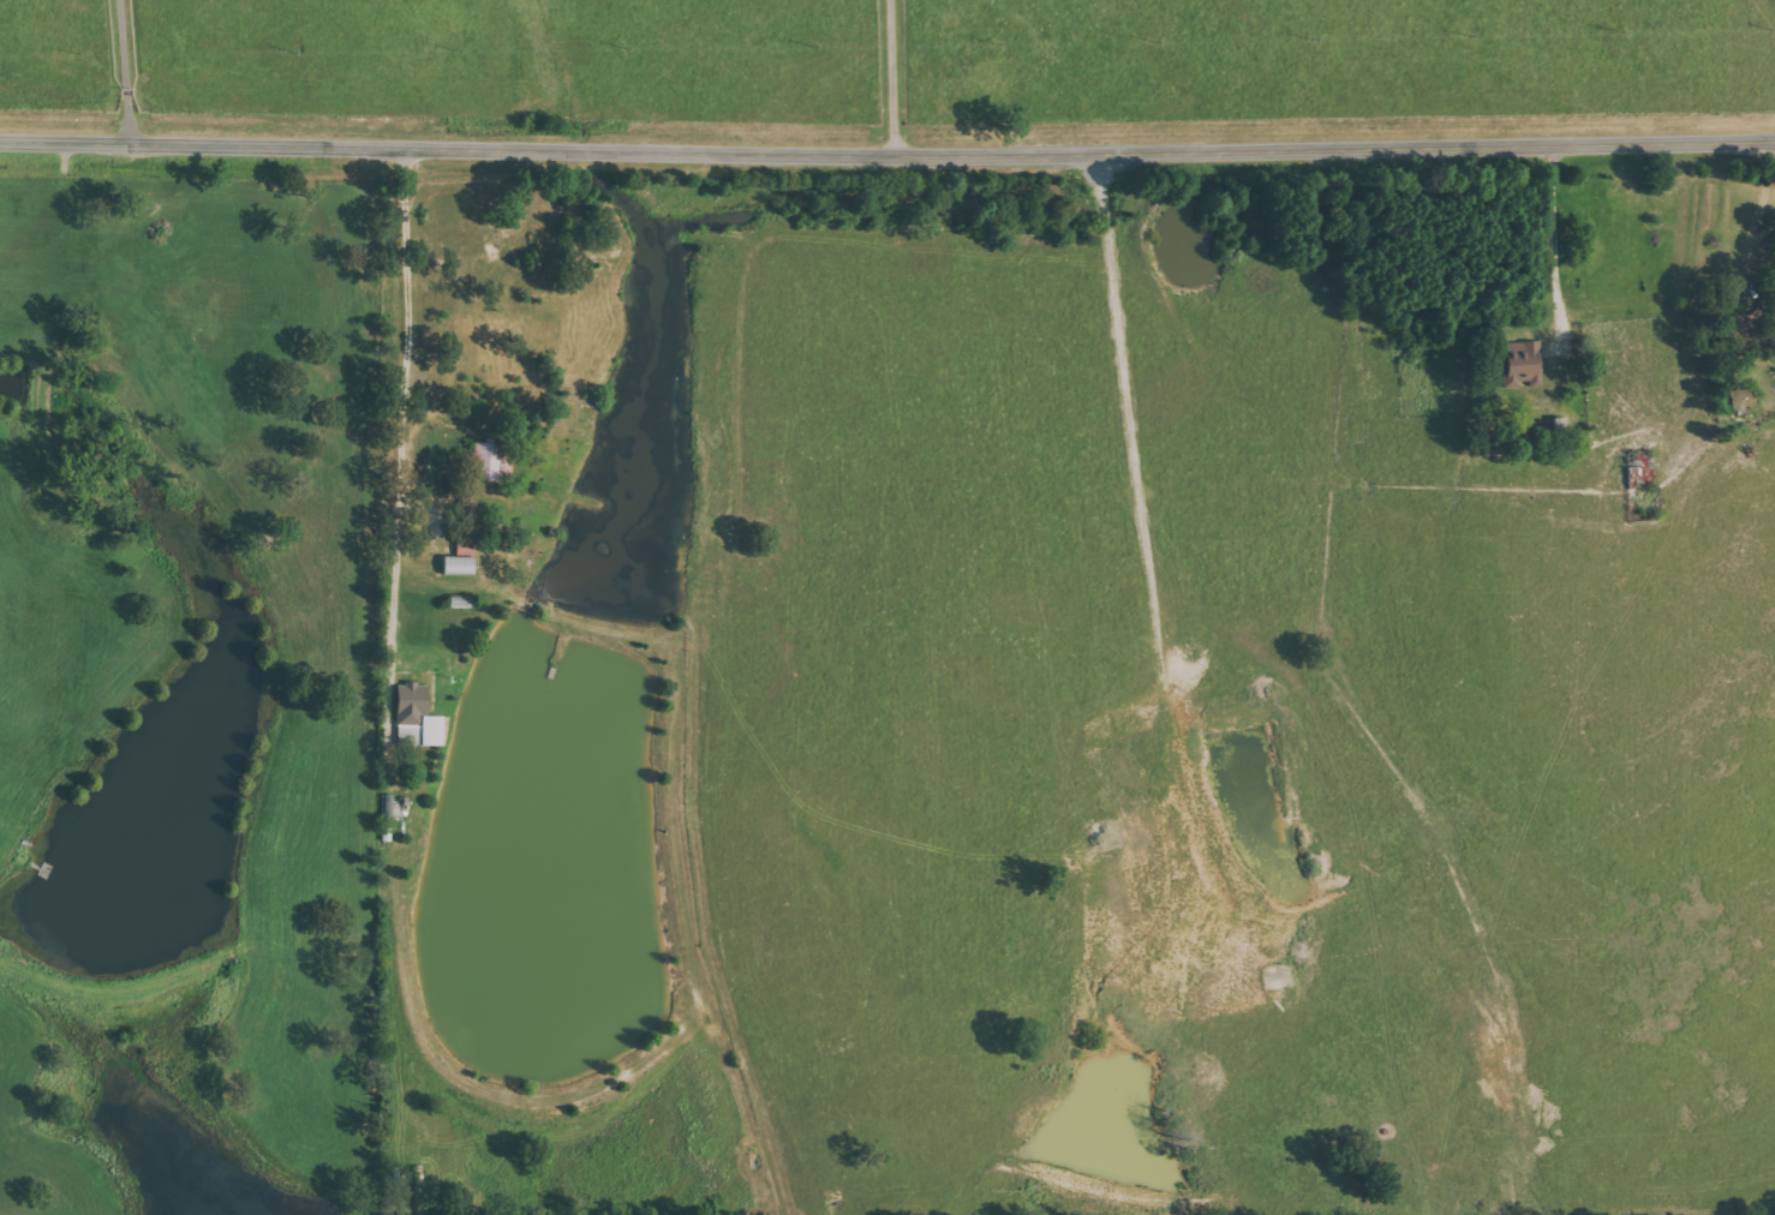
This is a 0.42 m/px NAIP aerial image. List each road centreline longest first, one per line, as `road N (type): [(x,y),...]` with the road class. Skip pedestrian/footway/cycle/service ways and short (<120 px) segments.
road 1 (secondary): [(1774,137),(930,149),(0,136)]

